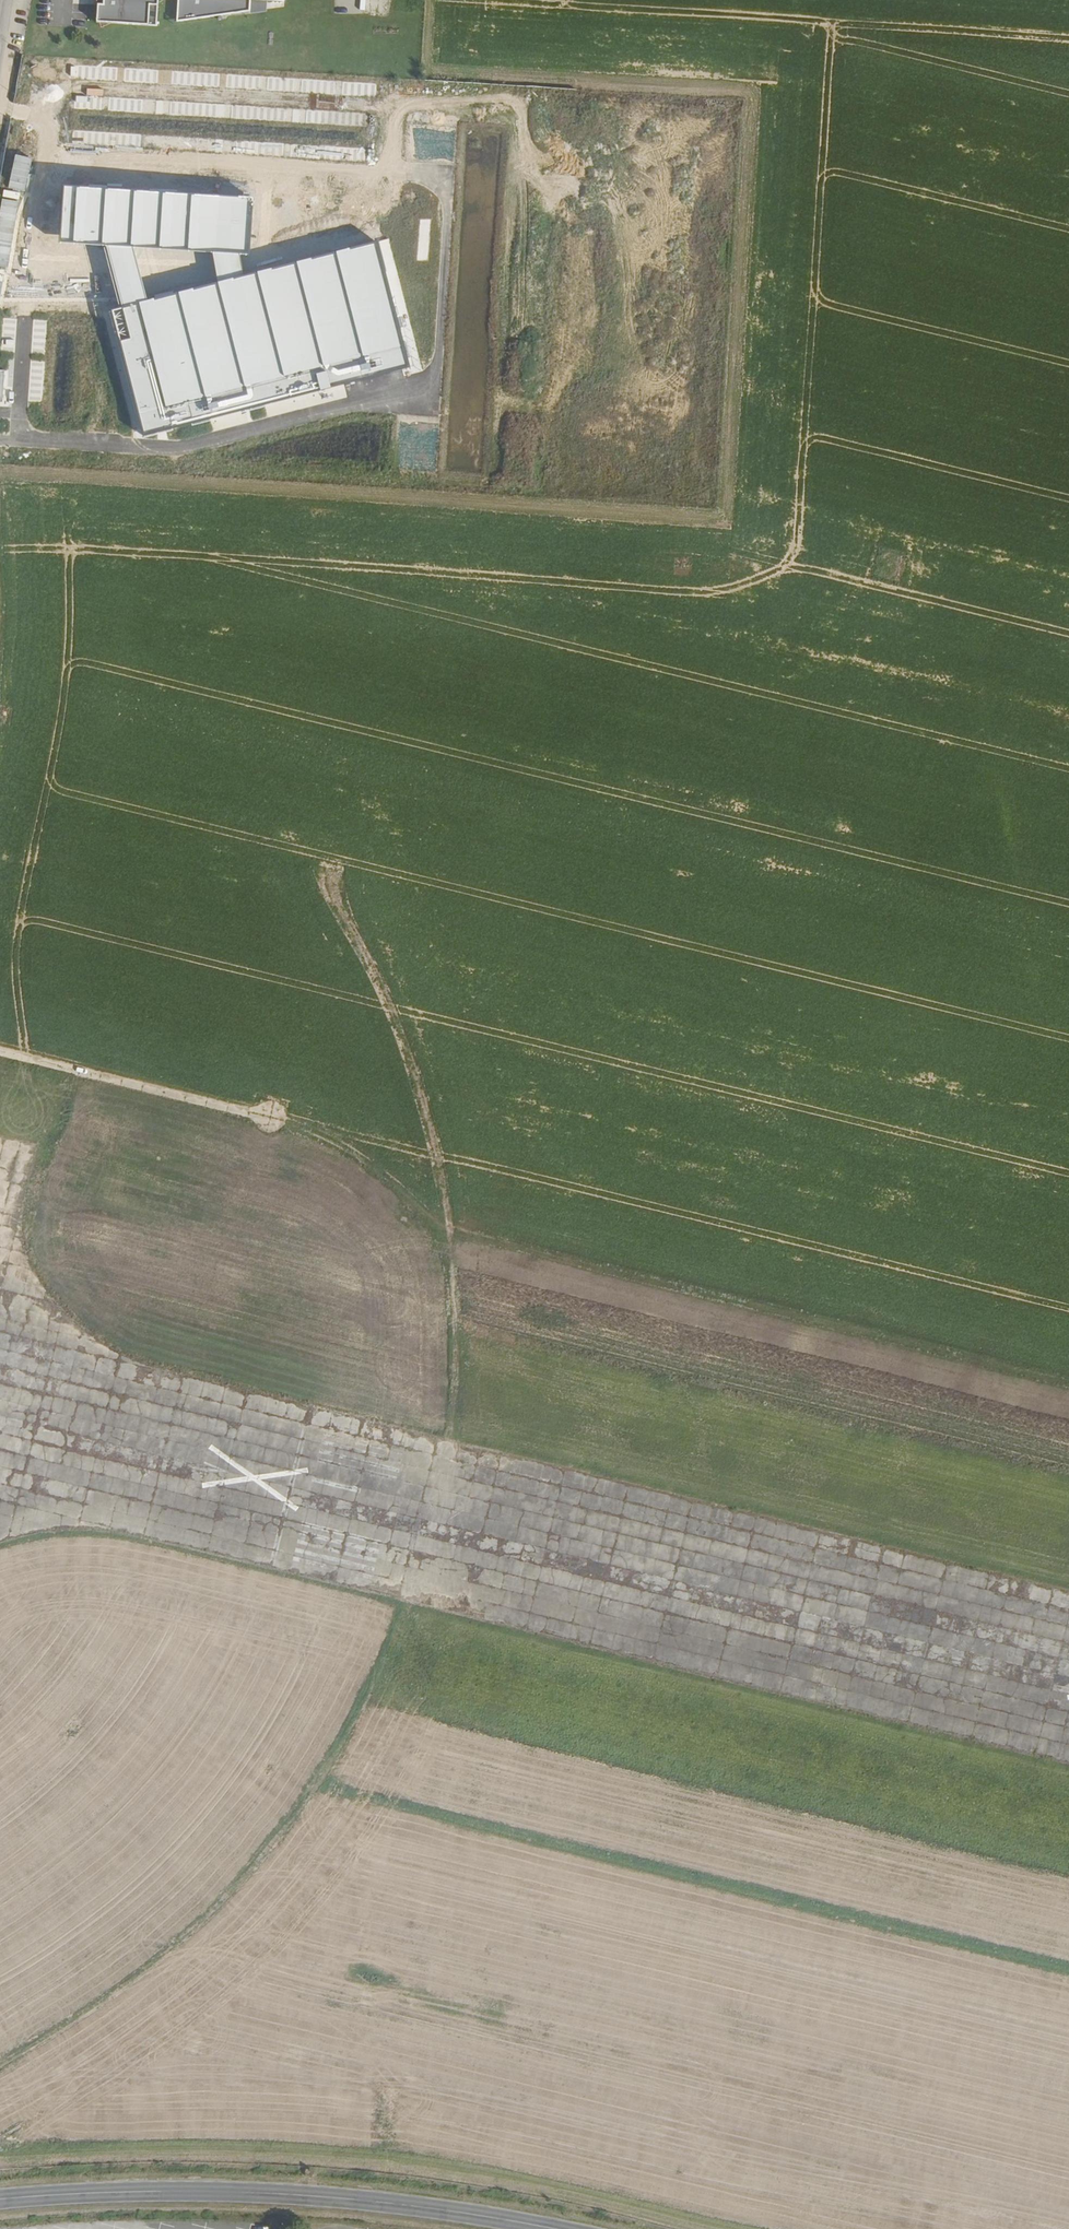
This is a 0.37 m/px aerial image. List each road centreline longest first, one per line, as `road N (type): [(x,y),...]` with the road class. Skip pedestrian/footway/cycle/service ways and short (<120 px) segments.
road 1 (primary): [(0,2200),(188,2191),(307,2195),(549,2228)]

